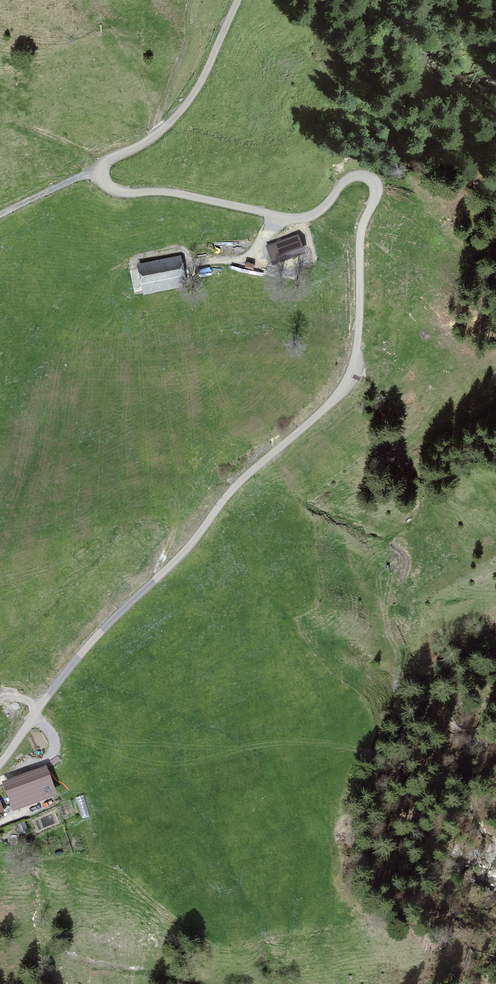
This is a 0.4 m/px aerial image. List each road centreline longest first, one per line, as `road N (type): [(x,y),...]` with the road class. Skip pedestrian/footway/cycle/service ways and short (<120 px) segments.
road 1 (track): [(100,172),(118,192),(168,192),(293,218),(315,213),(355,175),(370,178),(377,193),(361,232),(358,337),(343,387),(241,480),(38,706)]
road 2 (track): [(237,0),(177,114),(100,172)]
road 3 (track): [(368,755),(415,673),(495,642)]

